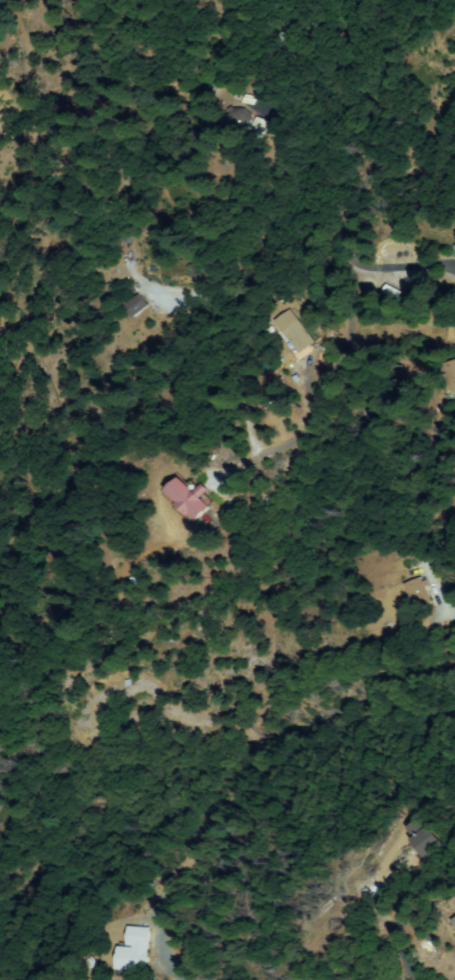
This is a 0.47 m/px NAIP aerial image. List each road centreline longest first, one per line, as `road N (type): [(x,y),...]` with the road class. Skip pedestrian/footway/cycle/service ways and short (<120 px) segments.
road 1 (residential): [(454,434),(397,382),(316,270),(255,270),(0,333)]
road 2 (residential): [(426,979),(406,943),(402,907),(454,873)]

